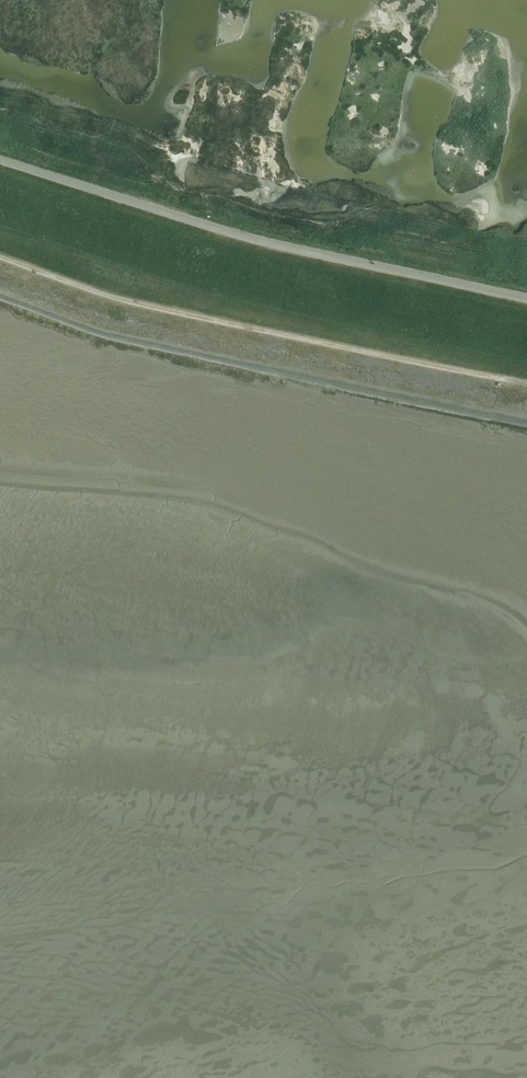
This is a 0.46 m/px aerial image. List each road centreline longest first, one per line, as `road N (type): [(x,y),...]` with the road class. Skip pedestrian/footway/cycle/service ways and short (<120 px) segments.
road 1 (unclassified): [(526,300),(264,246),(0,163)]

